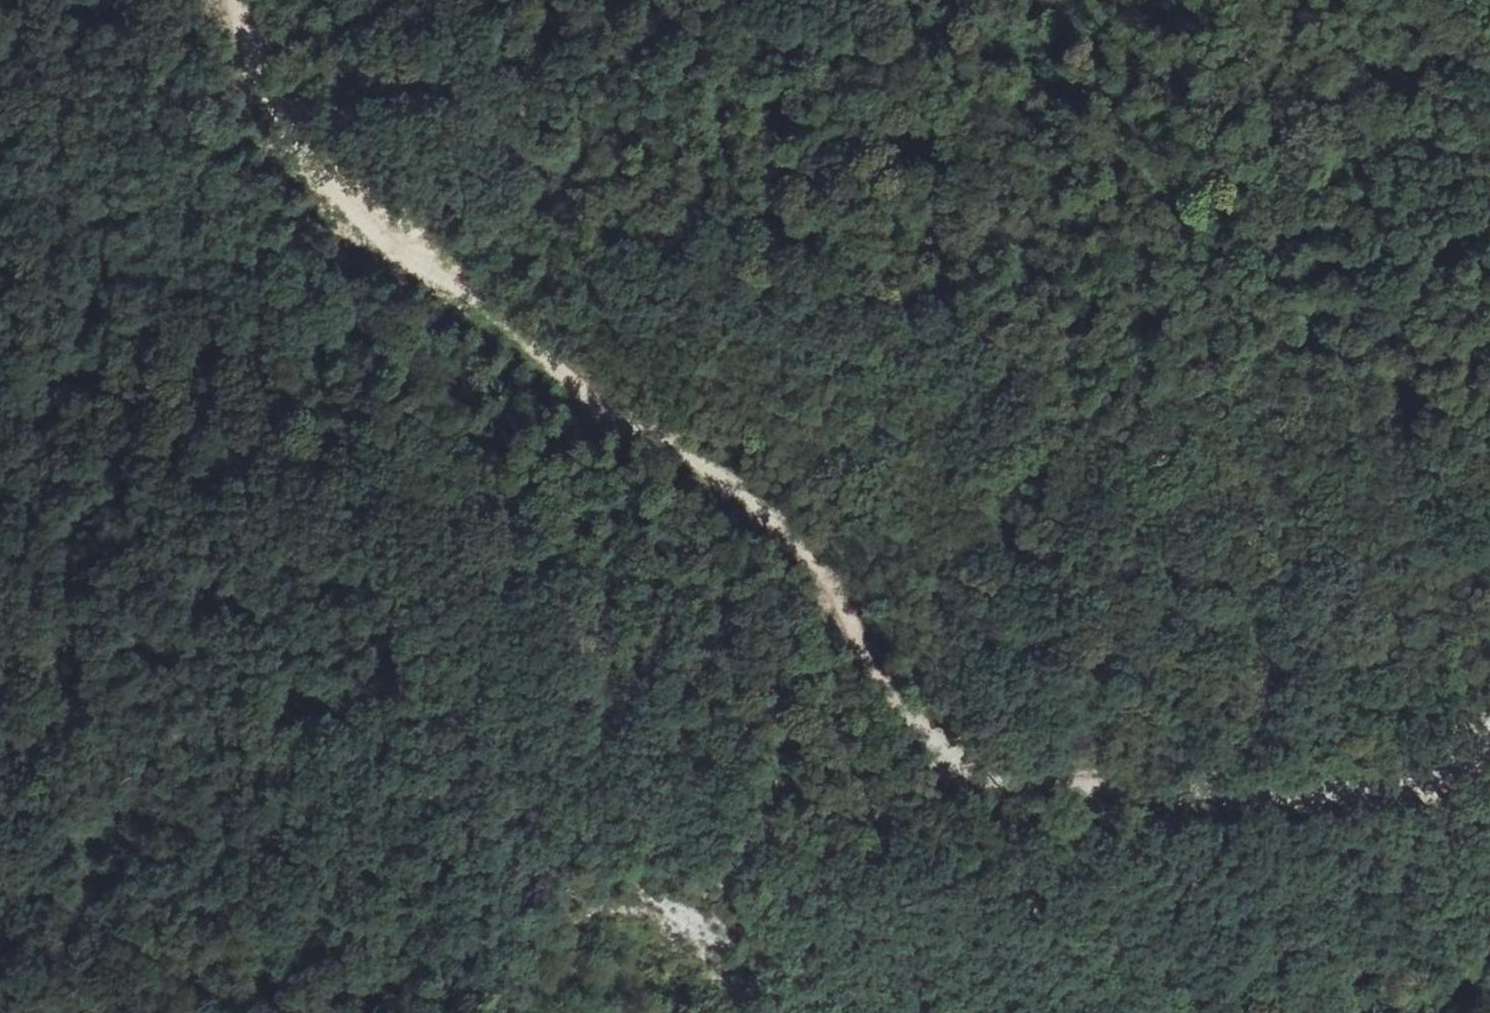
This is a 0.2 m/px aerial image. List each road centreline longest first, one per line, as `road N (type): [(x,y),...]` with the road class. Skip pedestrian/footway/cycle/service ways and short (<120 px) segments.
road 1 (track): [(1489,718),(1455,758),(1347,786),(1206,791),(986,768),(900,697),(815,550),(746,492),(560,371),(404,227)]
road 2 (track): [(404,227),(333,167),(270,90),(230,0)]

